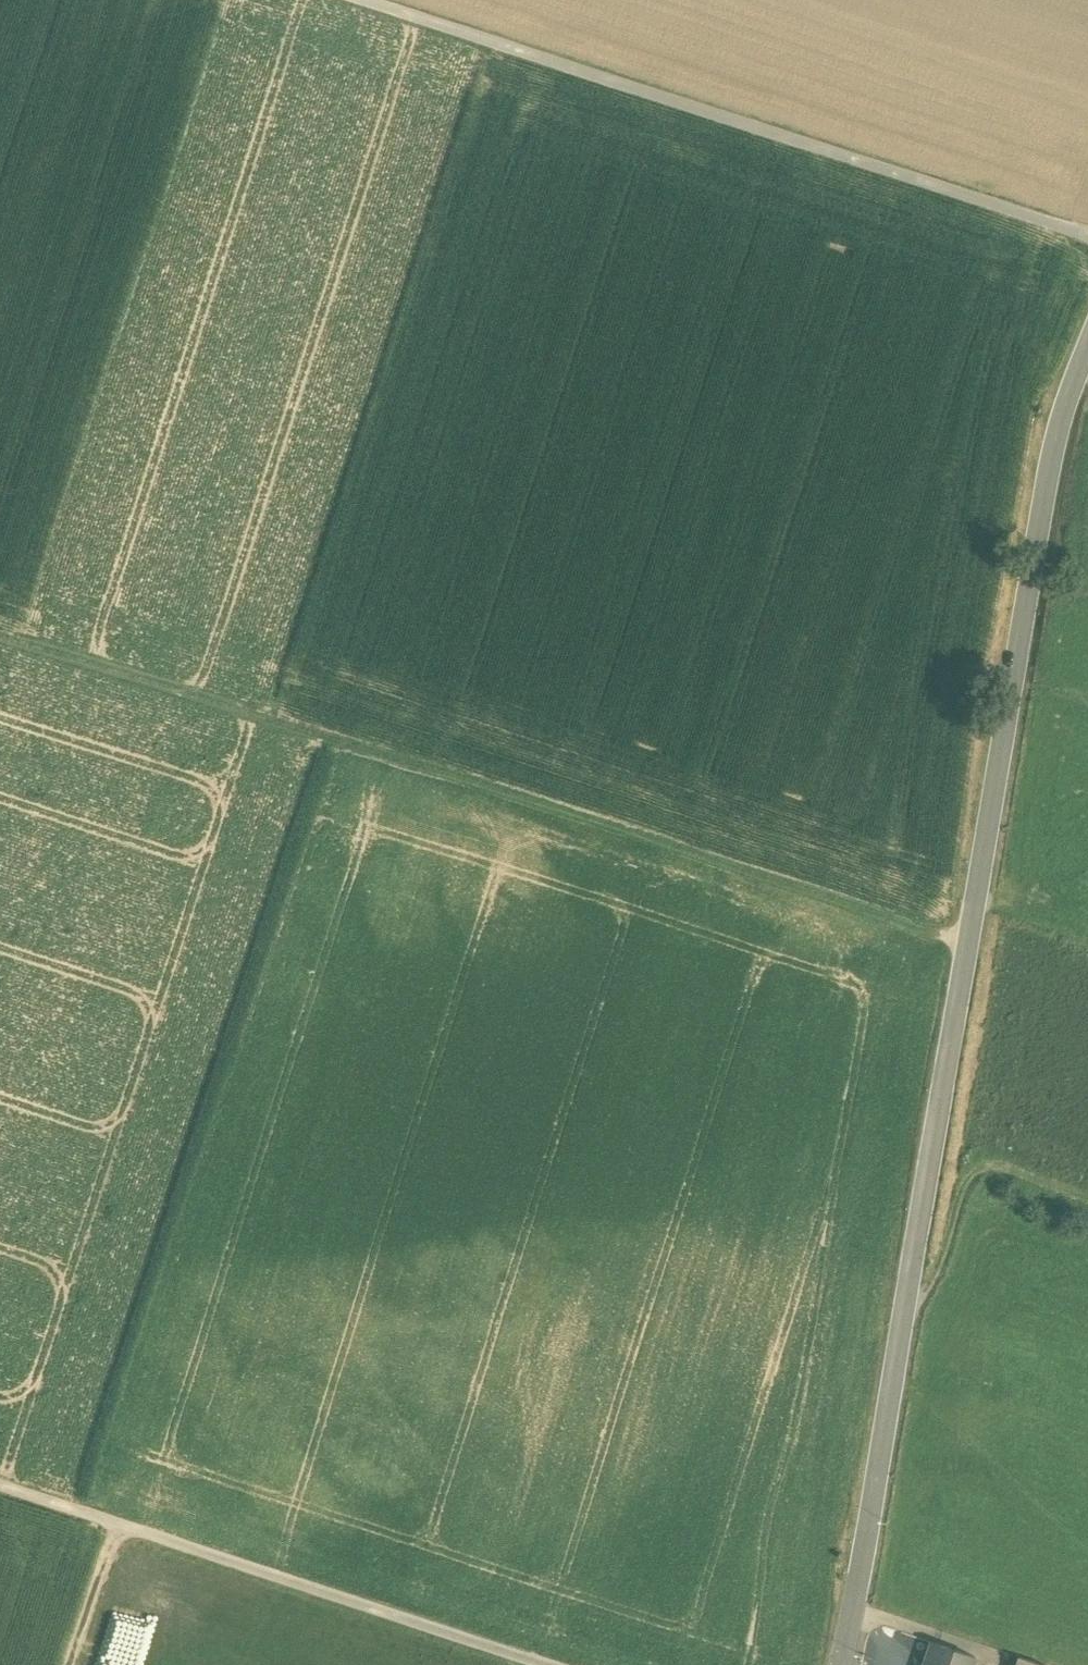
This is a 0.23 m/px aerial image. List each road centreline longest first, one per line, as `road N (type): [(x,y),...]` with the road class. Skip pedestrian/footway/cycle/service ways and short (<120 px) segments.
road 1 (track): [(0,633),(971,937)]
road 2 (secondary): [(932,1163),(1054,455),(1087,349)]
road 3 (track): [(359,0),(1087,237)]
road 4 (track): [(542,1664),(0,1485)]
road 5 (secondary): [(932,1163),(840,1664)]
road 6 (track): [(1087,1204),(989,1172),(972,1177),(939,1274),(924,1298),(909,1299)]
road 7 (track): [(118,1524),(72,1664)]

